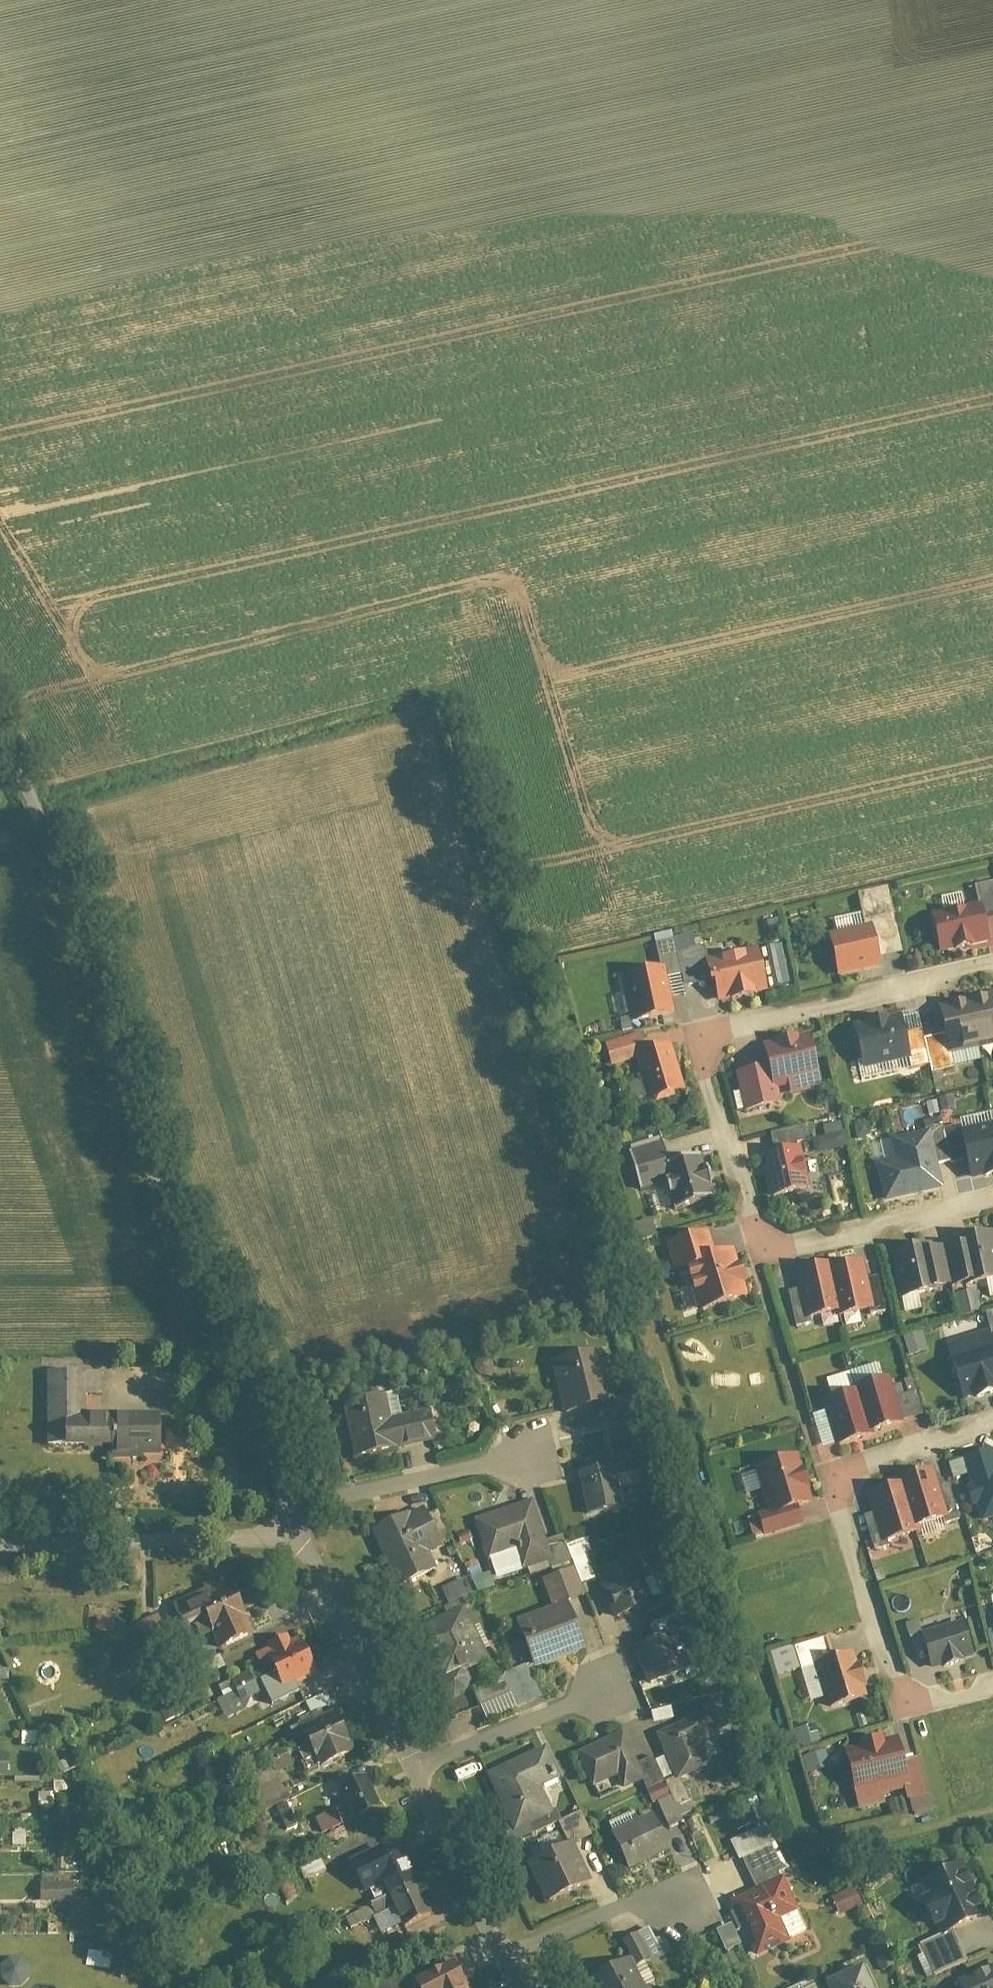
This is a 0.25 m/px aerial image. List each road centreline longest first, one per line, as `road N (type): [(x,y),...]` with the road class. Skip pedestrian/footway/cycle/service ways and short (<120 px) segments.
road 1 (residential): [(0,748),(31,799),(145,1163),(290,1517)]
road 2 (residential): [(992,971),(729,1030),(706,1046),(702,1081),(760,1240),(797,1248),(992,1204)]
road 3 (residential): [(290,1517),(515,1987)]
road 4 (residential): [(992,1686),(907,1699),(893,1681),(840,1512),(839,1478),(864,1460),(986,1418)]
road 5 (residential): [(290,1517),(254,1540),(0,1545)]

